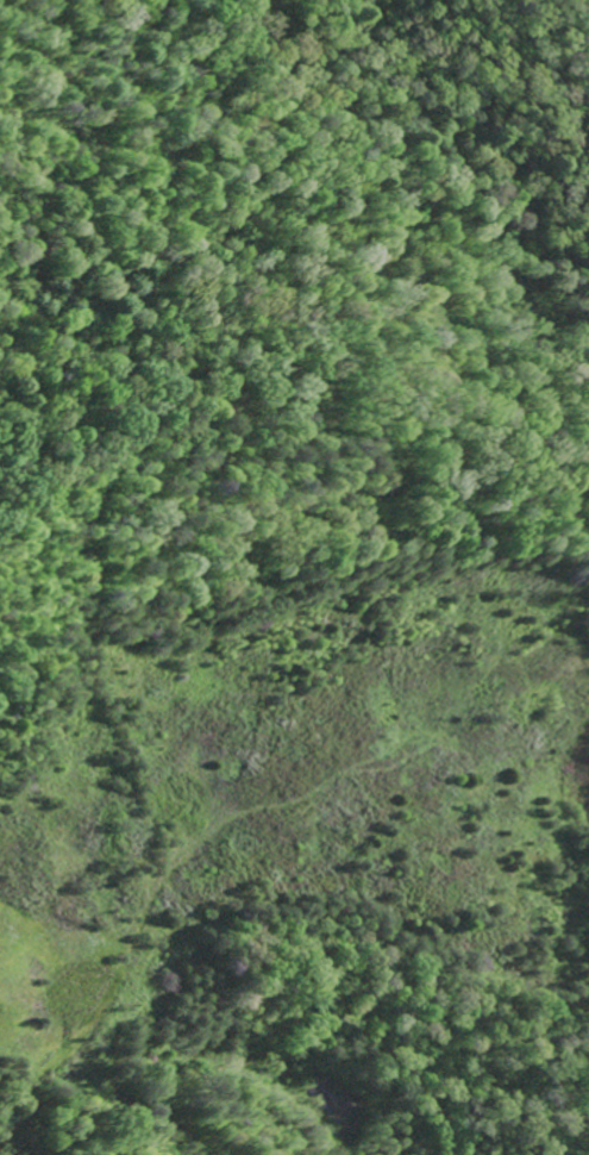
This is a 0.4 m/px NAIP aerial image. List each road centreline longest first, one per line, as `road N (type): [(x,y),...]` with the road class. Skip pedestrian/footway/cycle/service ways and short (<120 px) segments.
road 1 (residential): [(0,804),(339,342),(453,160),(455,105),(416,0)]

